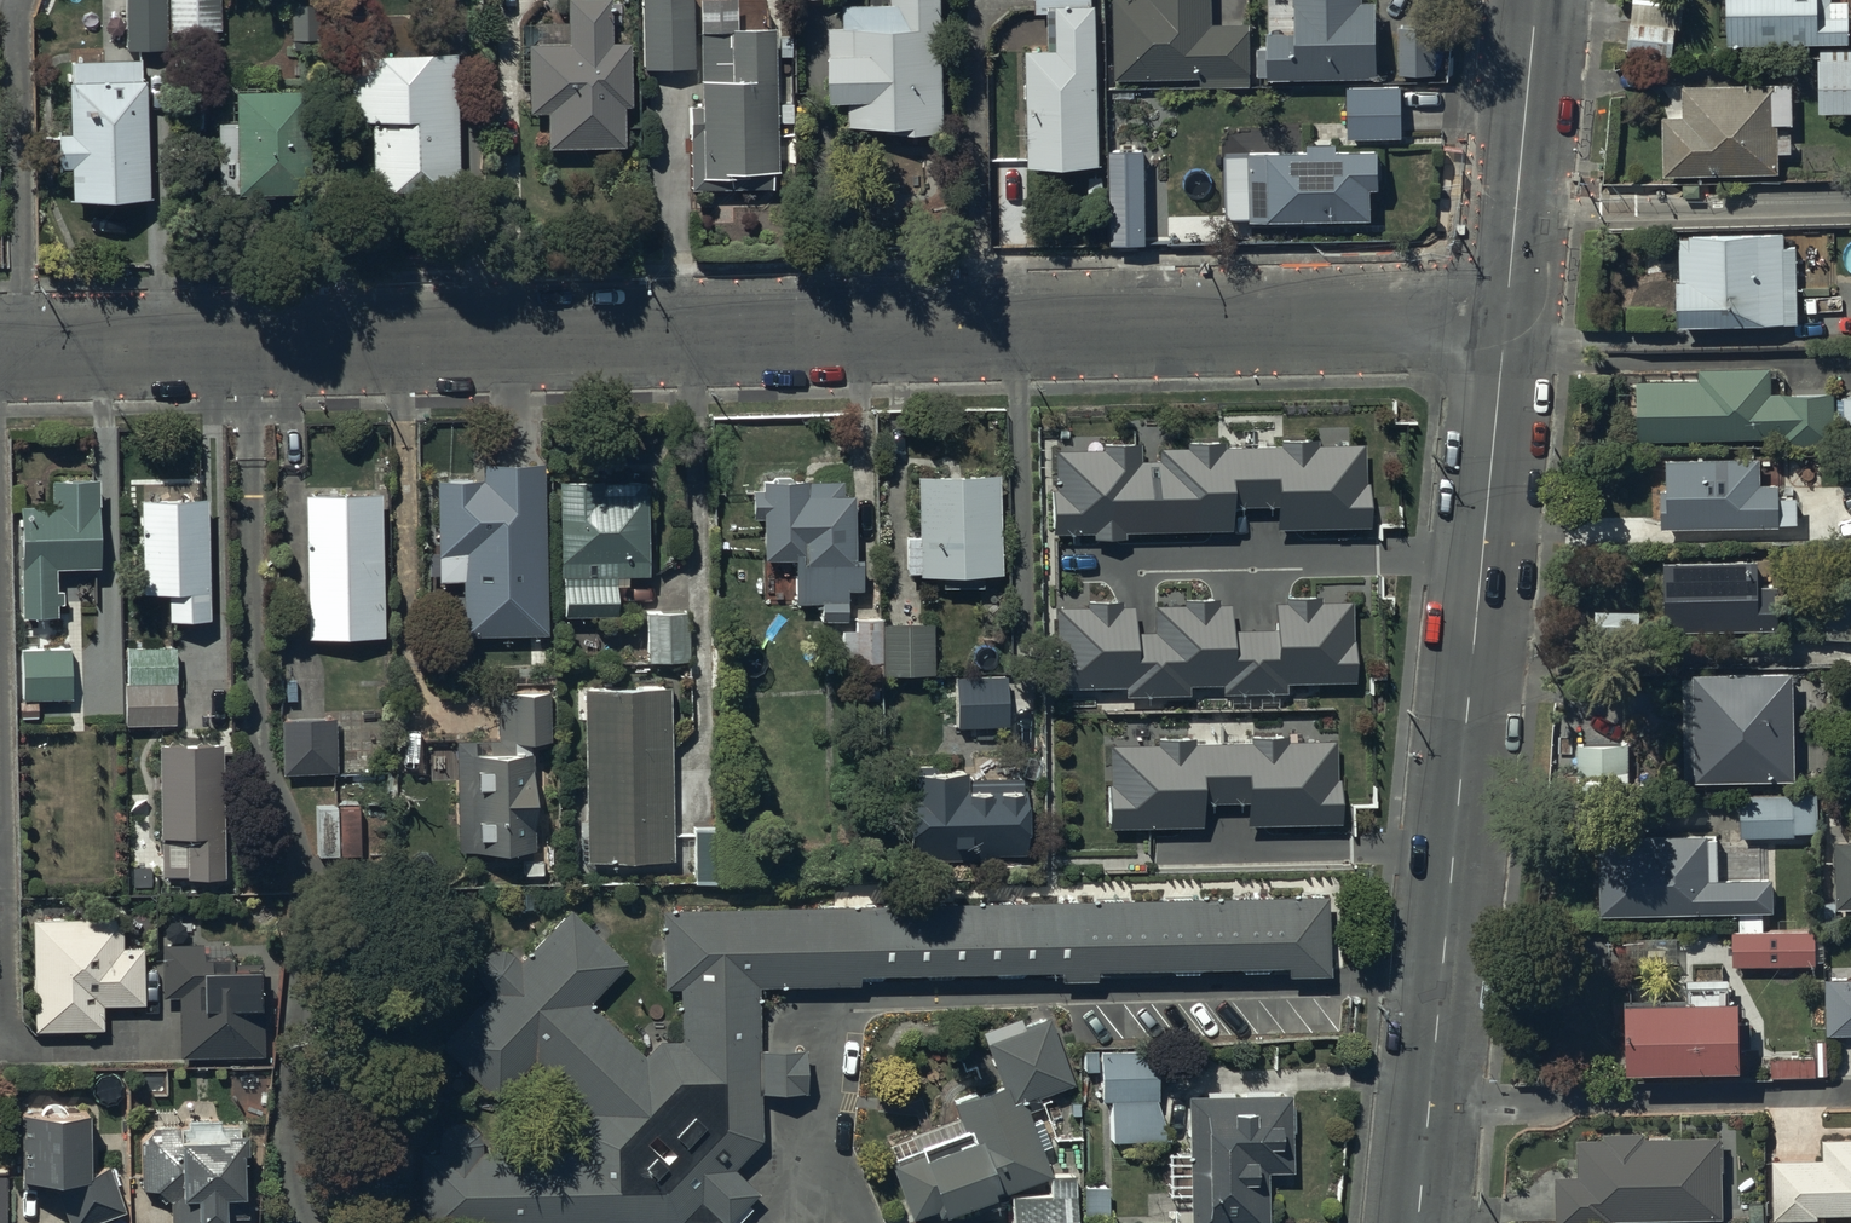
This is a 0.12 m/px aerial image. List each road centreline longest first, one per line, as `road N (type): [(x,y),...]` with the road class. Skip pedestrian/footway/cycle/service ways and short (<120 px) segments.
road 1 (residential): [(0,358),(1505,324)]
road 2 (tertiary): [(1429,1107),(1505,324)]
road 3 (residential): [(1429,1107),(1850,1092)]
road 4 (residential): [(1516,210),(1850,202)]
road 5 (tertiary): [(1516,210),(1535,0)]

